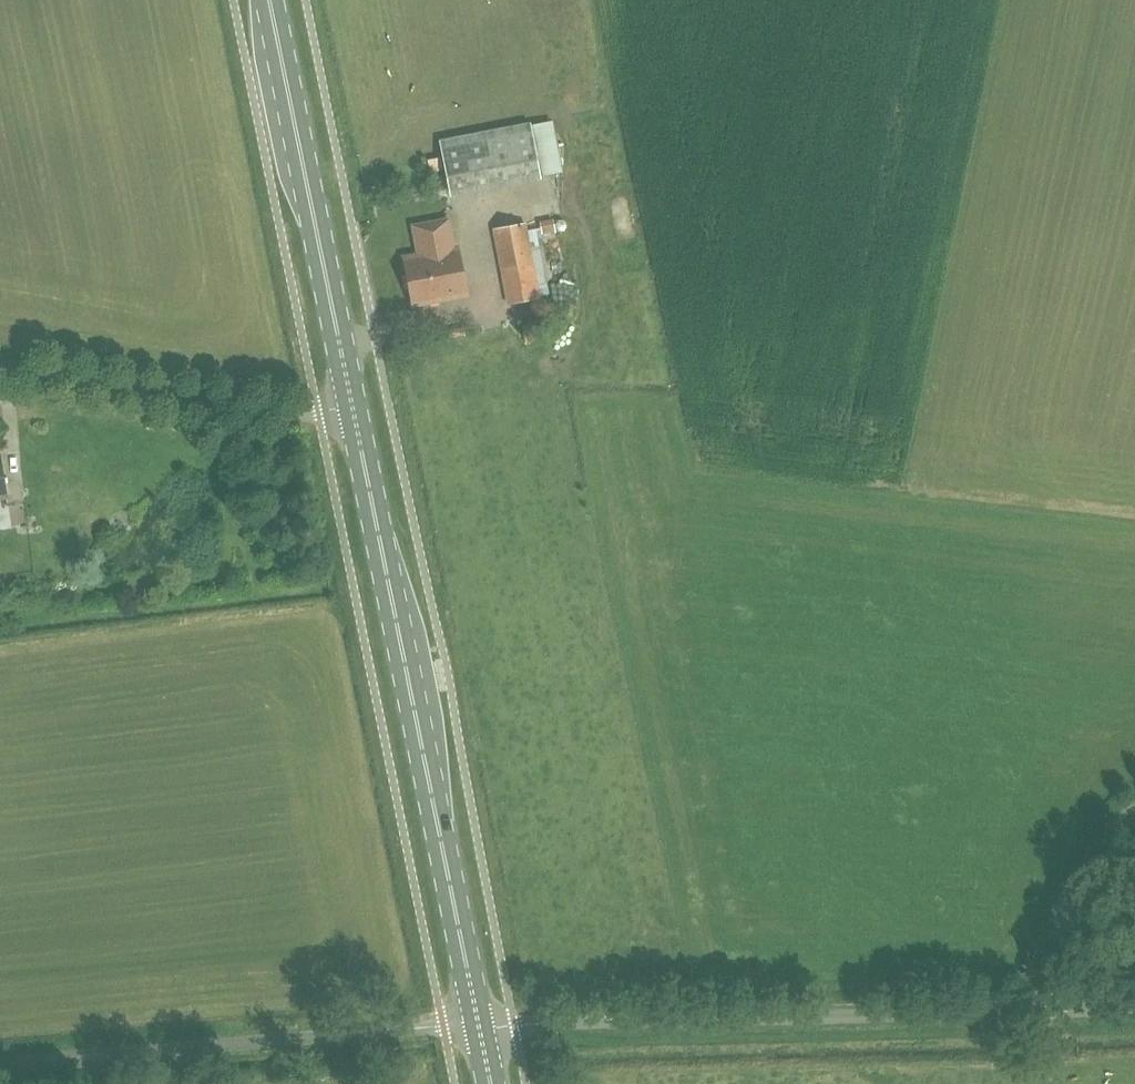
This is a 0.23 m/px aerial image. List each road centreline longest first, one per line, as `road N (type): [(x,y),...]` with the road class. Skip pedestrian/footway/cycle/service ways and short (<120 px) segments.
road 1 (unclassified): [(481,1026),(1134,1010)]
road 2 (secondary): [(481,1026),(357,407)]
road 3 (unclassified): [(0,1066),(481,1026)]
road 4 (secondary): [(357,407),(272,0)]
road 5 (unclassified): [(357,407),(304,416),(0,370)]

